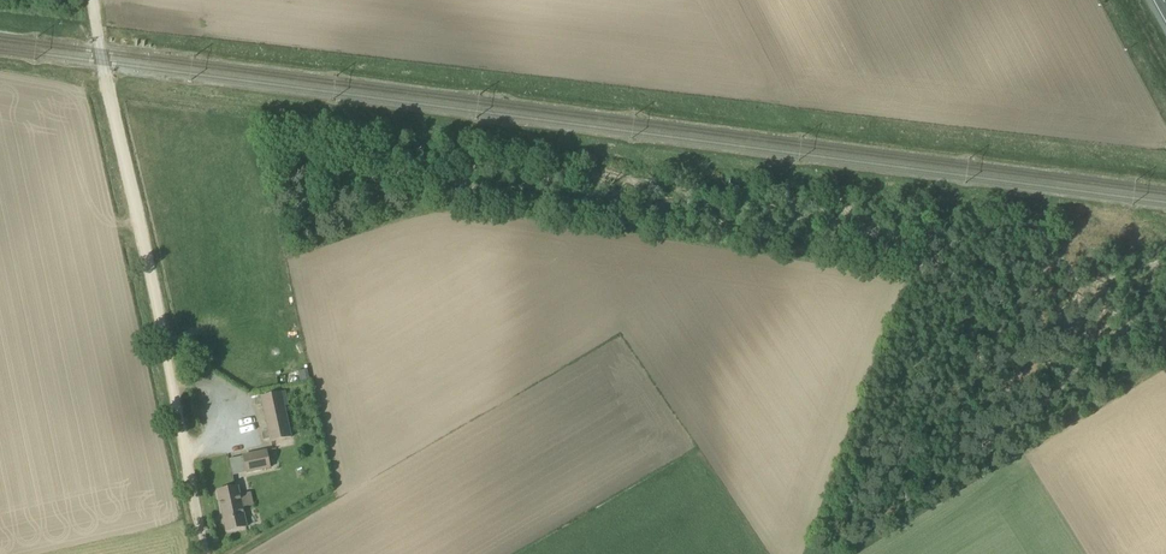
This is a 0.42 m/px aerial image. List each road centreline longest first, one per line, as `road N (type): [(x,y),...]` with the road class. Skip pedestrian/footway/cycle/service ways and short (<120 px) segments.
road 1 (track): [(188,469),(91,0)]

